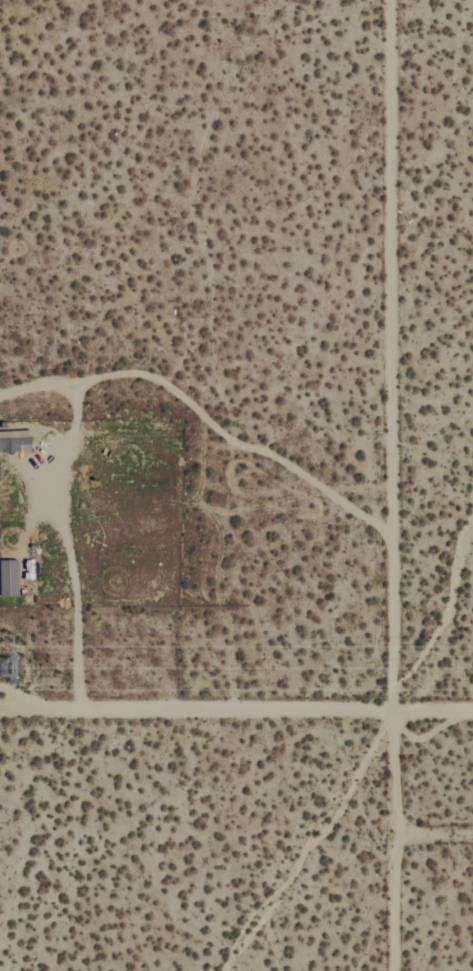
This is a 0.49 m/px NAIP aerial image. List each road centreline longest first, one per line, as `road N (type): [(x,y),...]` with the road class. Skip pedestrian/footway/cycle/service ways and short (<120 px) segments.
road 1 (residential): [(400,970),(389,0)]
road 2 (residential): [(0,712),(472,711)]

